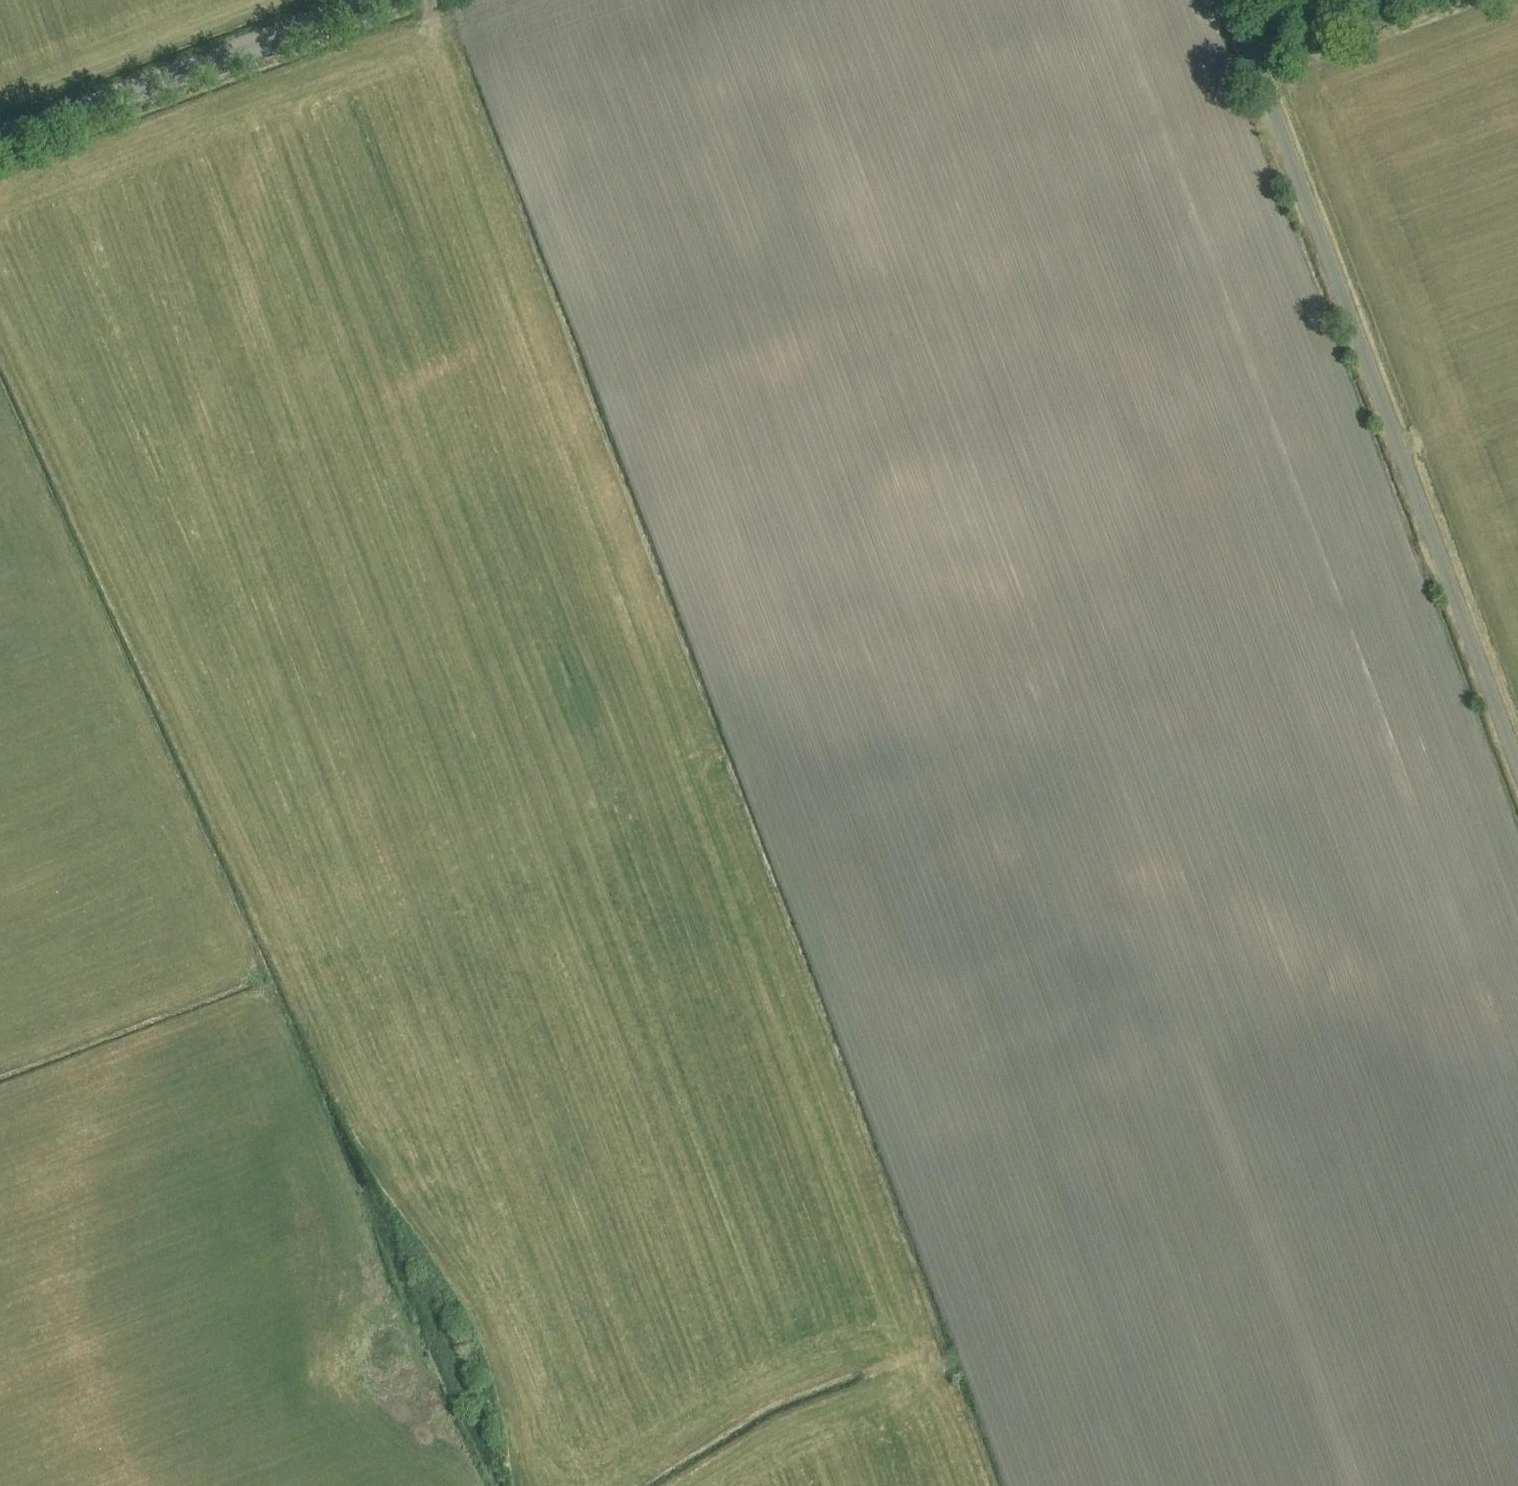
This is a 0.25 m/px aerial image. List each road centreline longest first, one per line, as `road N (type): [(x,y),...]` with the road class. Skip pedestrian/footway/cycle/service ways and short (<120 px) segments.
road 1 (unclassified): [(1517,768),(1232,0)]
road 2 (unclassified): [(0,140),(376,0)]

